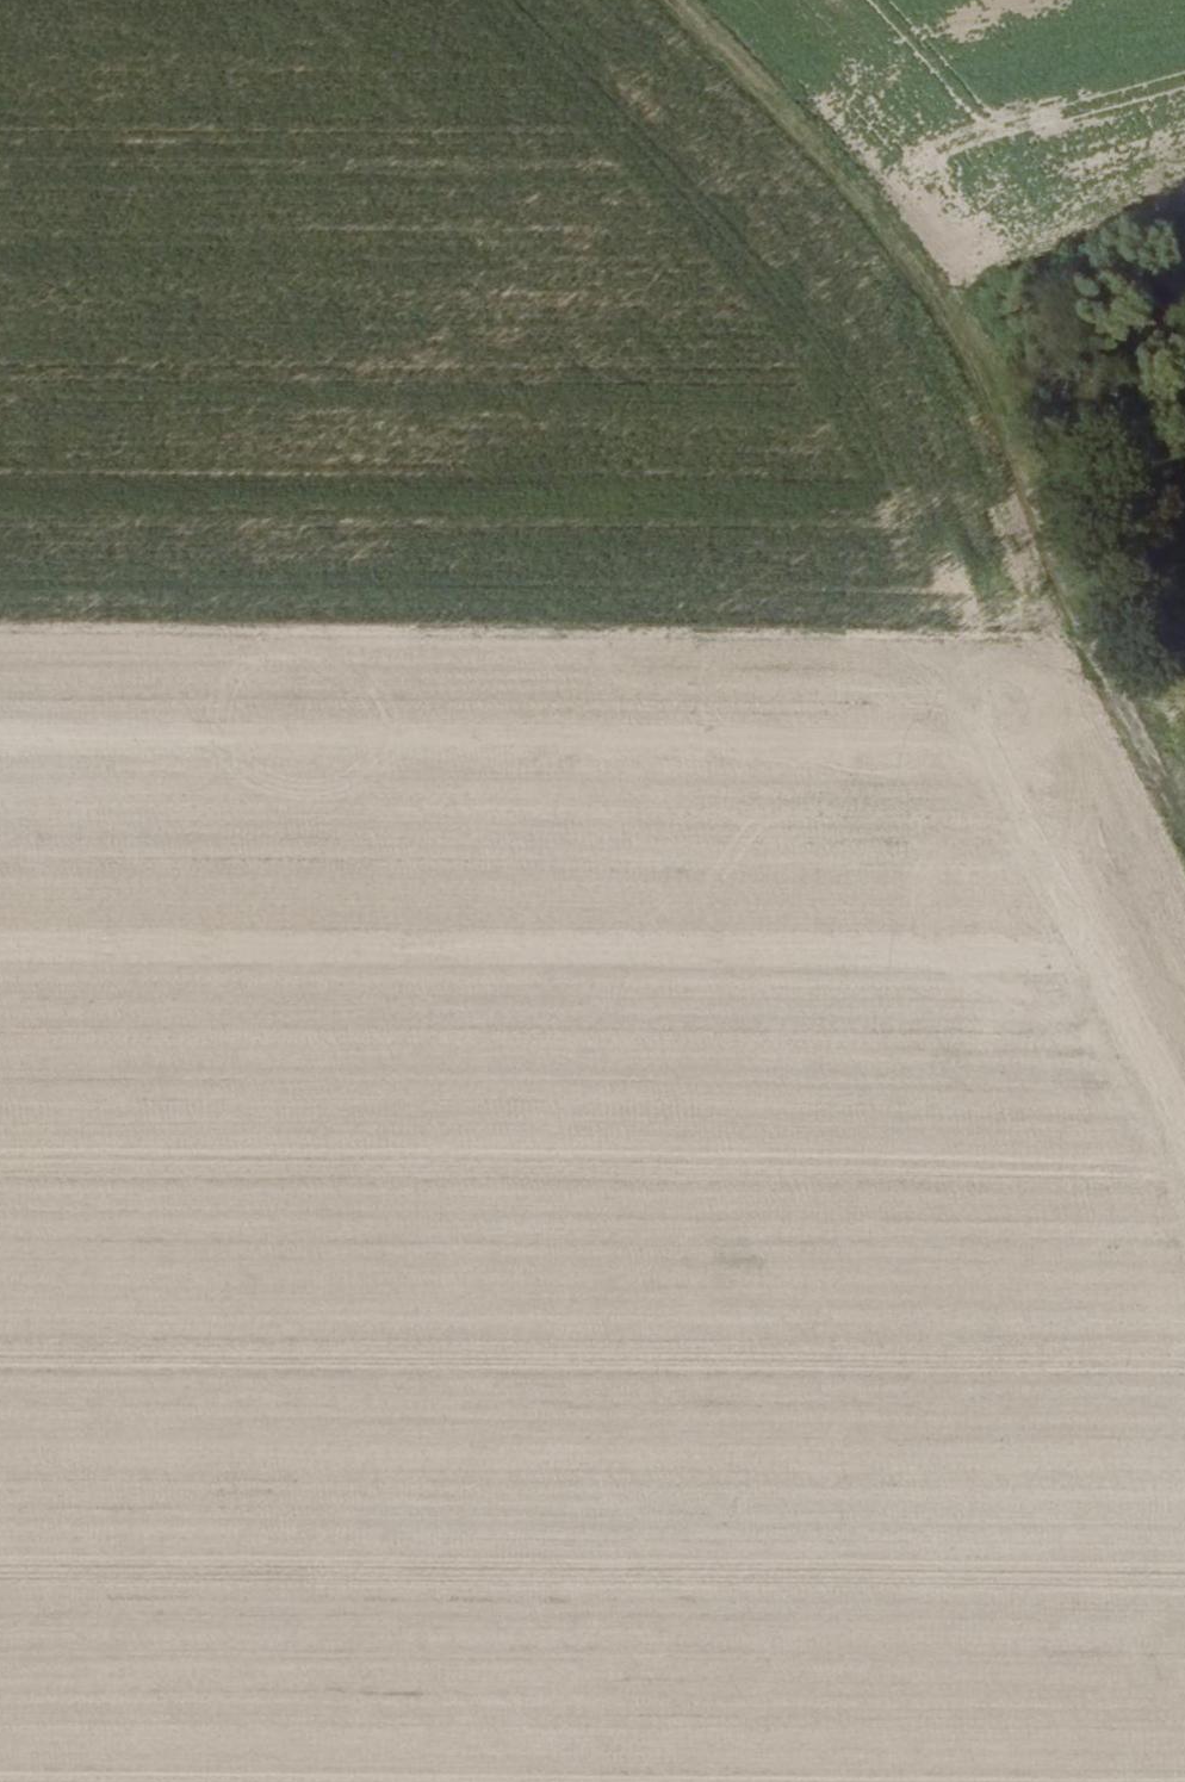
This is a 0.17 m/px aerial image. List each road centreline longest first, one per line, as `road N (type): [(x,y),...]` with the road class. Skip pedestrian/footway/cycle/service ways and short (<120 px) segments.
road 1 (track): [(1184,840),(928,265),(675,0)]

